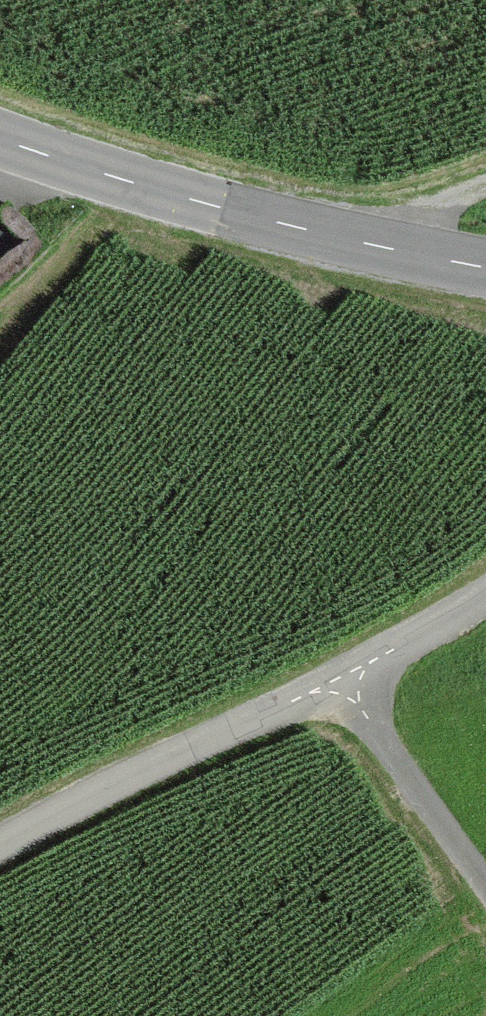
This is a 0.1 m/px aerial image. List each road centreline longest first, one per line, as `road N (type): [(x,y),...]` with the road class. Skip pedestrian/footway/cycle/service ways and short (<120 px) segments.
road 1 (residential): [(485,588),(351,679),(0,843)]
road 2 (tertiary): [(485,266),(367,245),(137,187),(0,136)]
road 3 (track): [(351,679),(485,869)]
road 4 (track): [(367,245),(485,188)]

